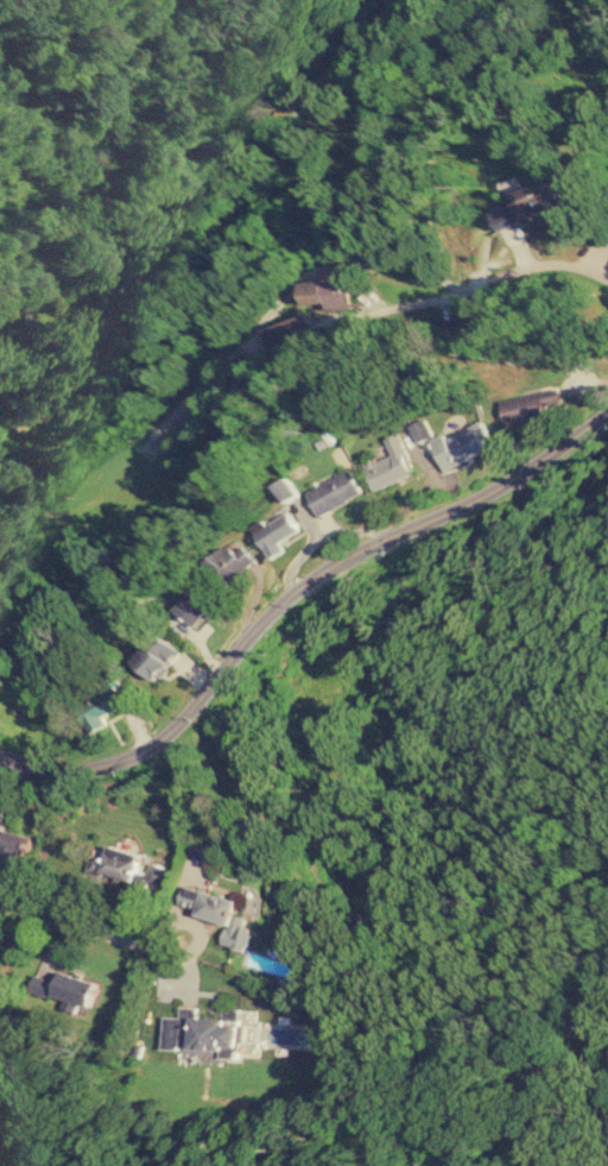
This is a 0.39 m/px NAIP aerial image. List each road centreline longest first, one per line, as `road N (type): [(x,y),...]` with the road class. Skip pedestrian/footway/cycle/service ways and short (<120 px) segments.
road 1 (residential): [(0,755),(80,769),(141,751),(306,590),(498,490),(607,417)]
road 2 (residential): [(430,305),(504,276),(578,276),(607,290)]
road 3 (residential): [(164,946),(0,896)]

